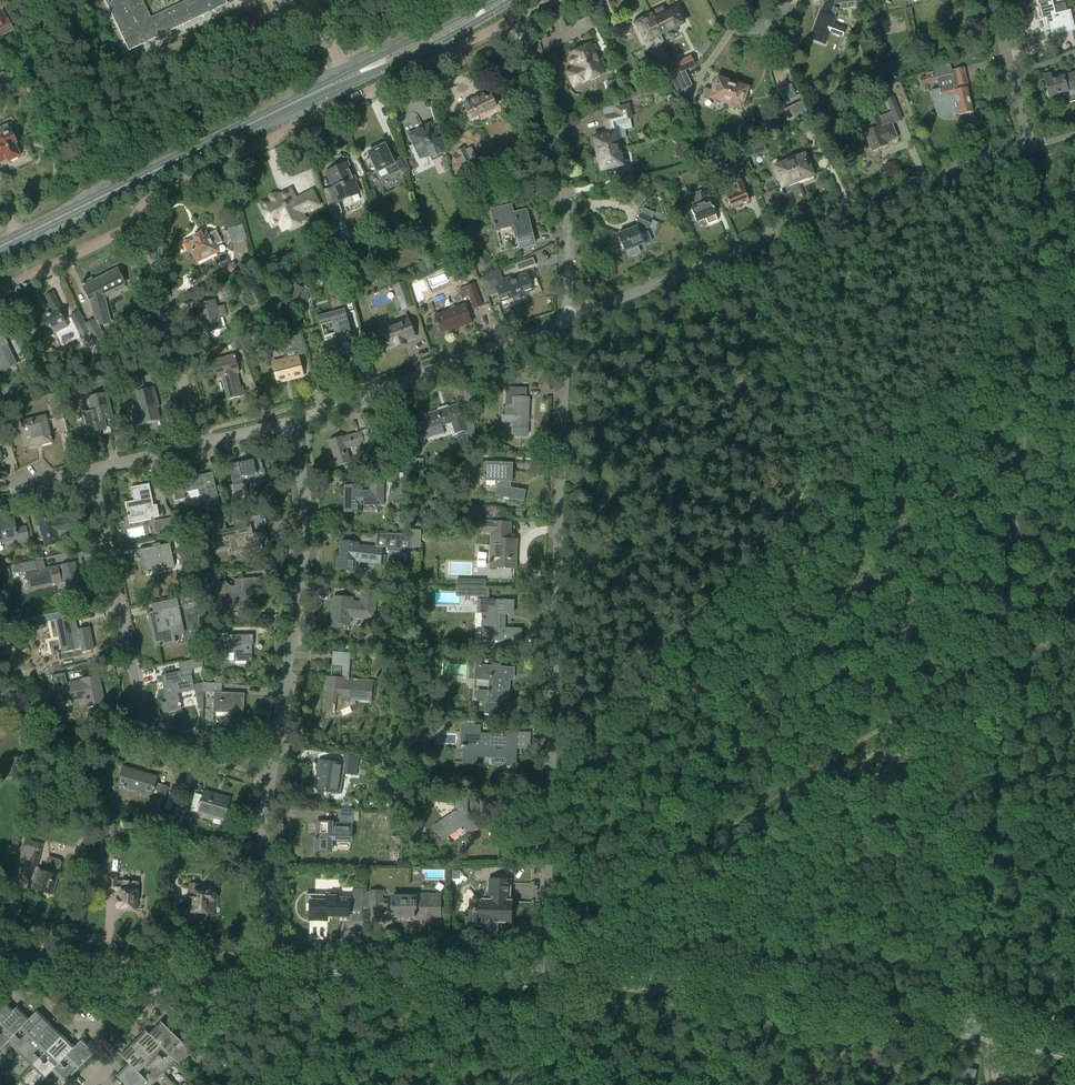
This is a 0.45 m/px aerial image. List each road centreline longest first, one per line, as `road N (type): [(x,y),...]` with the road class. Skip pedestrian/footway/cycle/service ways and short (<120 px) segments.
road 1 (residential): [(544,980),(566,319)]
road 2 (residential): [(566,319),(1021,142),(1026,128),(993,0)]
road 3 (primary): [(0,246),(503,0)]
road 4 (tertiary): [(1074,1054),(791,997),(544,980)]
road 5 (residential): [(517,18),(155,195),(131,225)]
road 6 (residential): [(270,774),(150,733),(91,470)]
road 7 (residential): [(270,774),(306,530),(289,422)]
road 8 (residential): [(566,319),(568,224),(517,18)]
road 9 (residential): [(289,422),(566,319)]
road 10 (tertiary): [(544,980),(272,978)]
road 11 (residential): [(199,444),(149,251),(131,225)]
road 12 (residential): [(272,978),(262,860),(270,774)]
road 13 (tertiary): [(156,971),(0,941)]
road 14 (residential): [(0,291),(131,225)]

